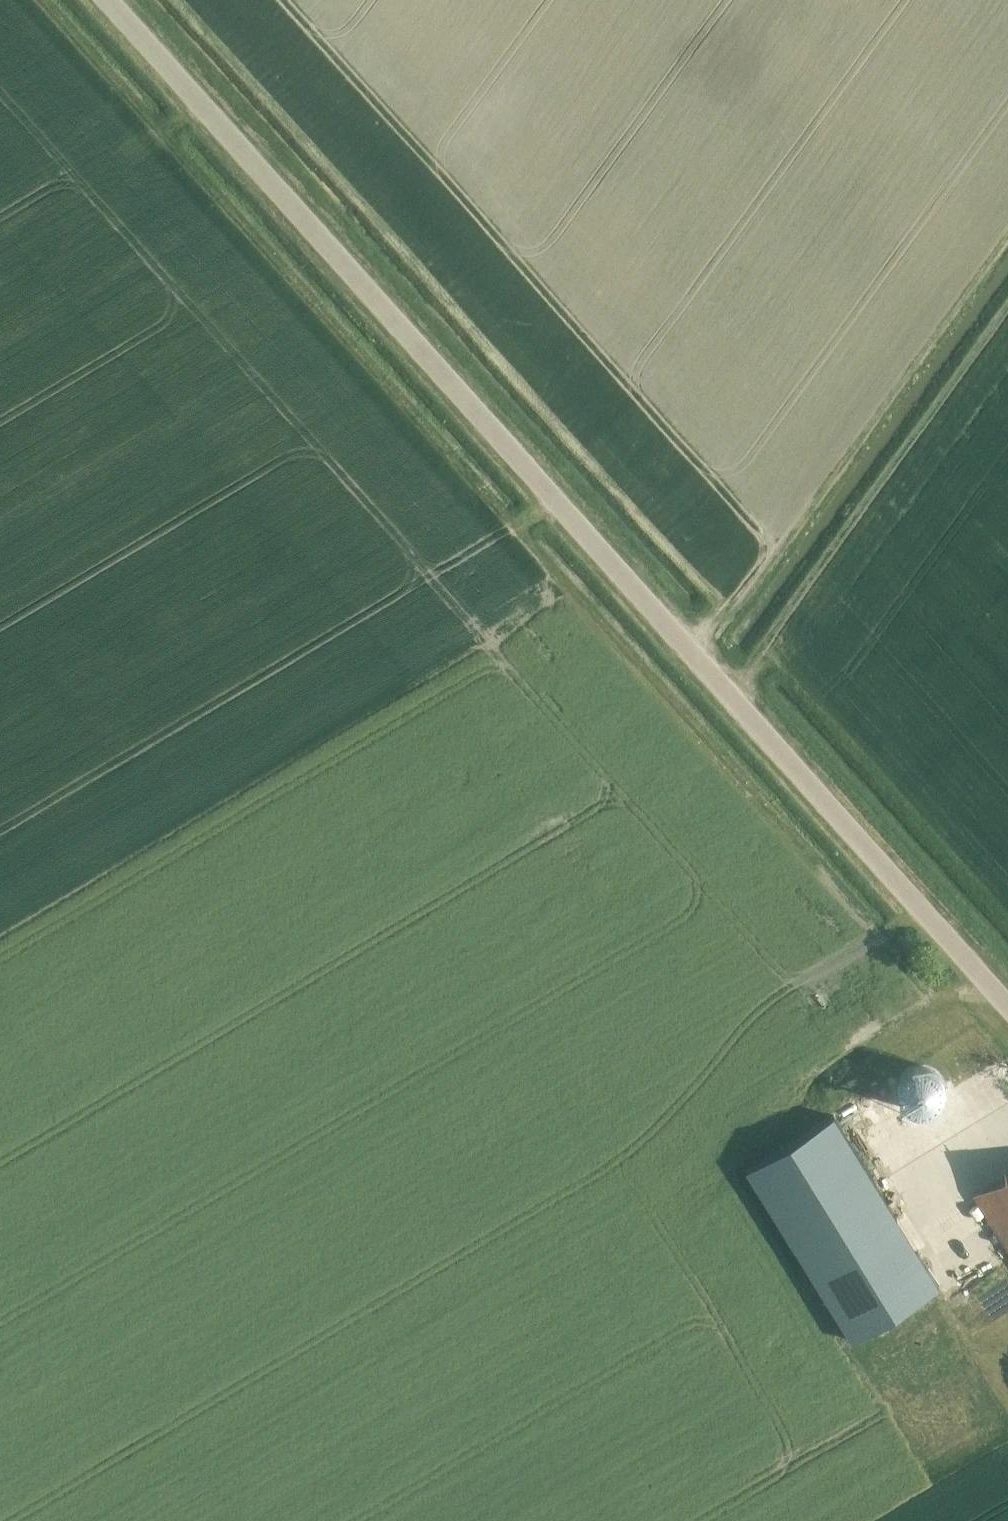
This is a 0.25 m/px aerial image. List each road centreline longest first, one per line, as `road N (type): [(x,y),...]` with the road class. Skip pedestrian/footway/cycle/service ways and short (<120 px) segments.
road 1 (tertiary): [(1007,1017),(96,0)]

